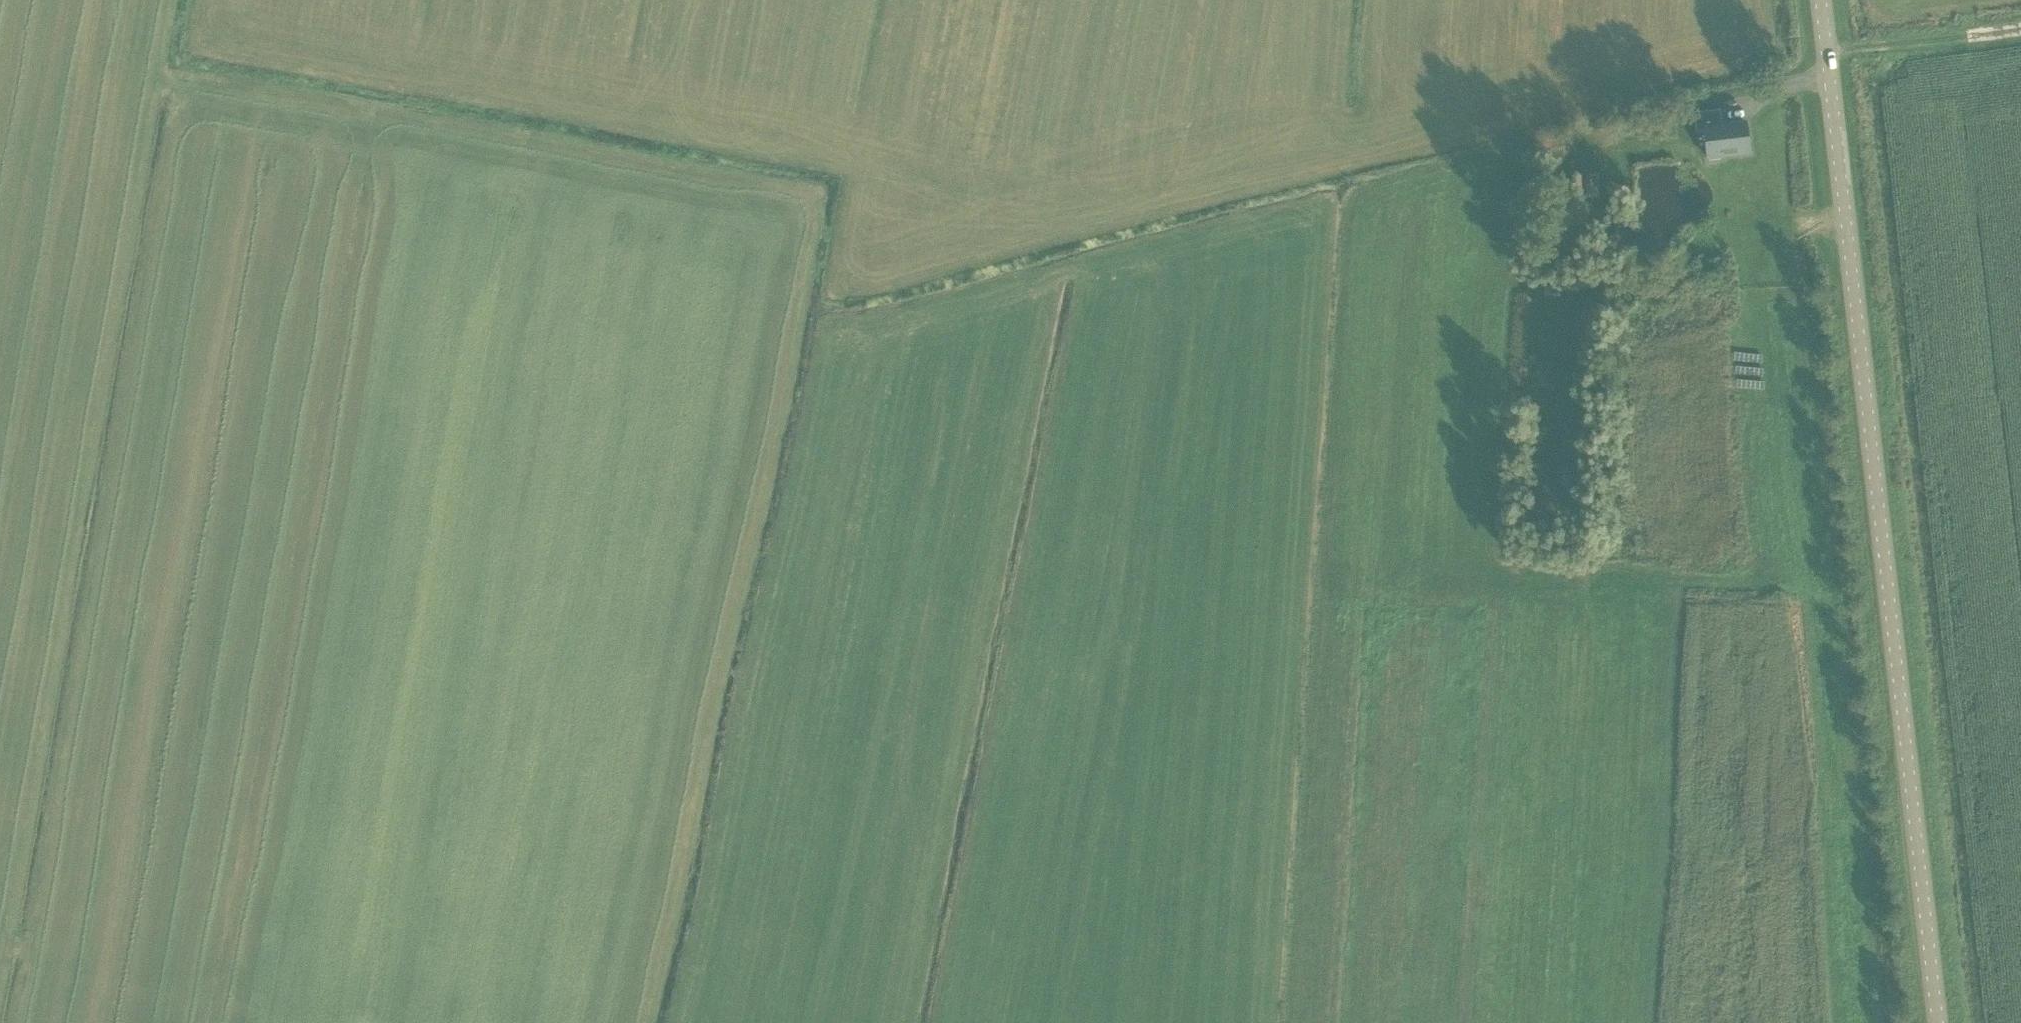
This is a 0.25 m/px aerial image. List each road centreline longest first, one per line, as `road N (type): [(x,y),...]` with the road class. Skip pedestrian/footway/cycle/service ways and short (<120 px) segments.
road 1 (tertiary): [(1934,1022),(1821,0)]

